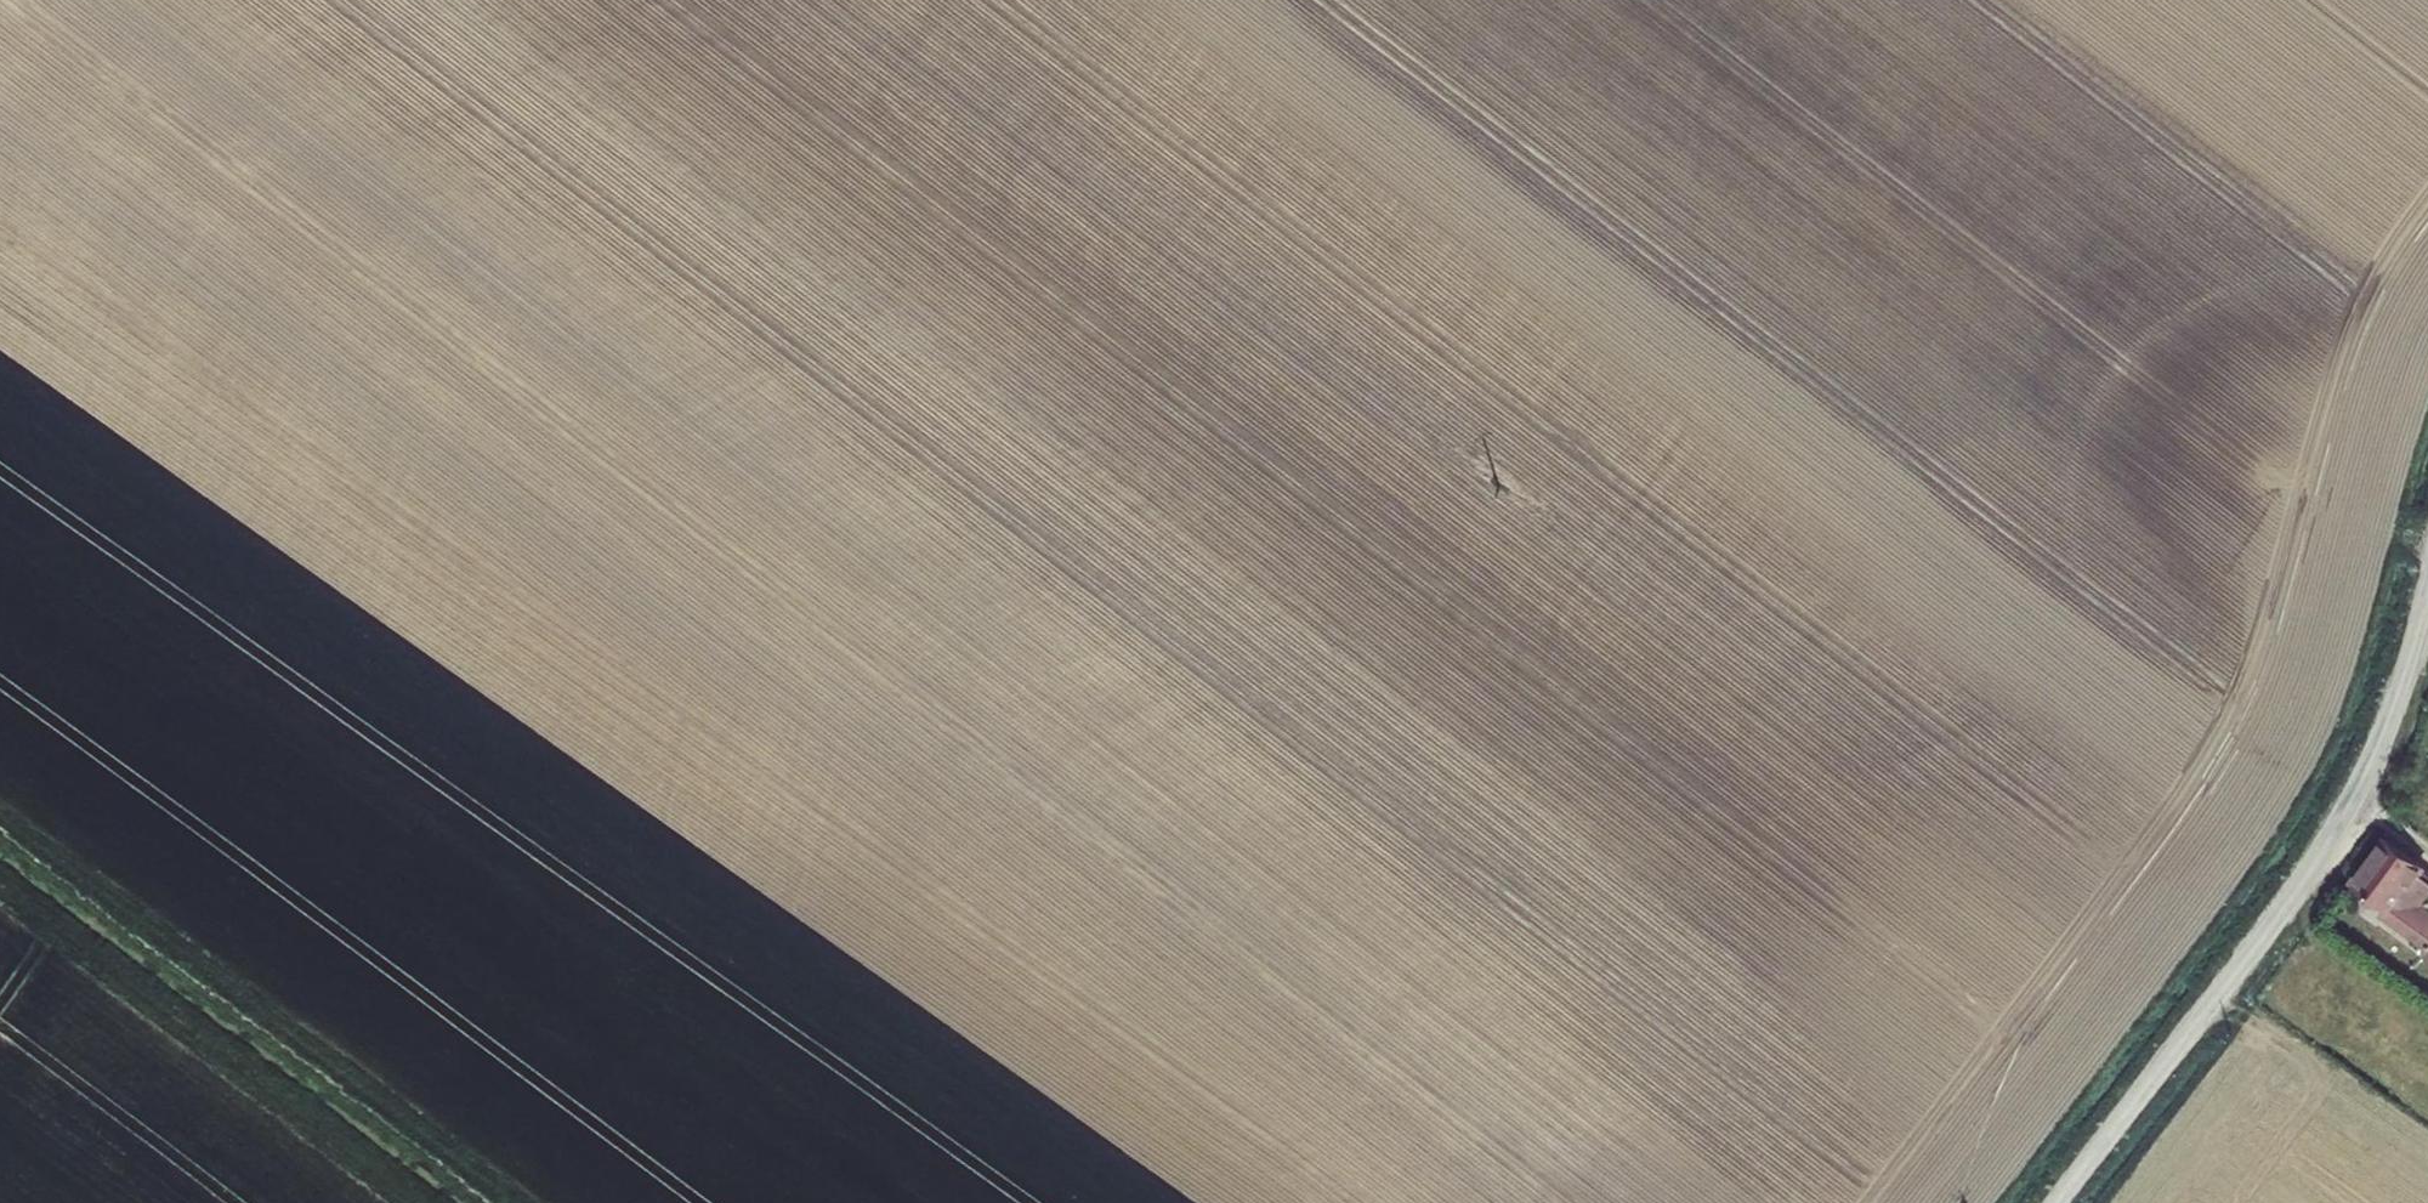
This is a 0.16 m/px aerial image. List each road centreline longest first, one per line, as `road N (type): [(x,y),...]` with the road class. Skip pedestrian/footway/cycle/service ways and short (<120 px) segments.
road 1 (tertiary): [(2427,582),(2343,815),(2049,1202)]

